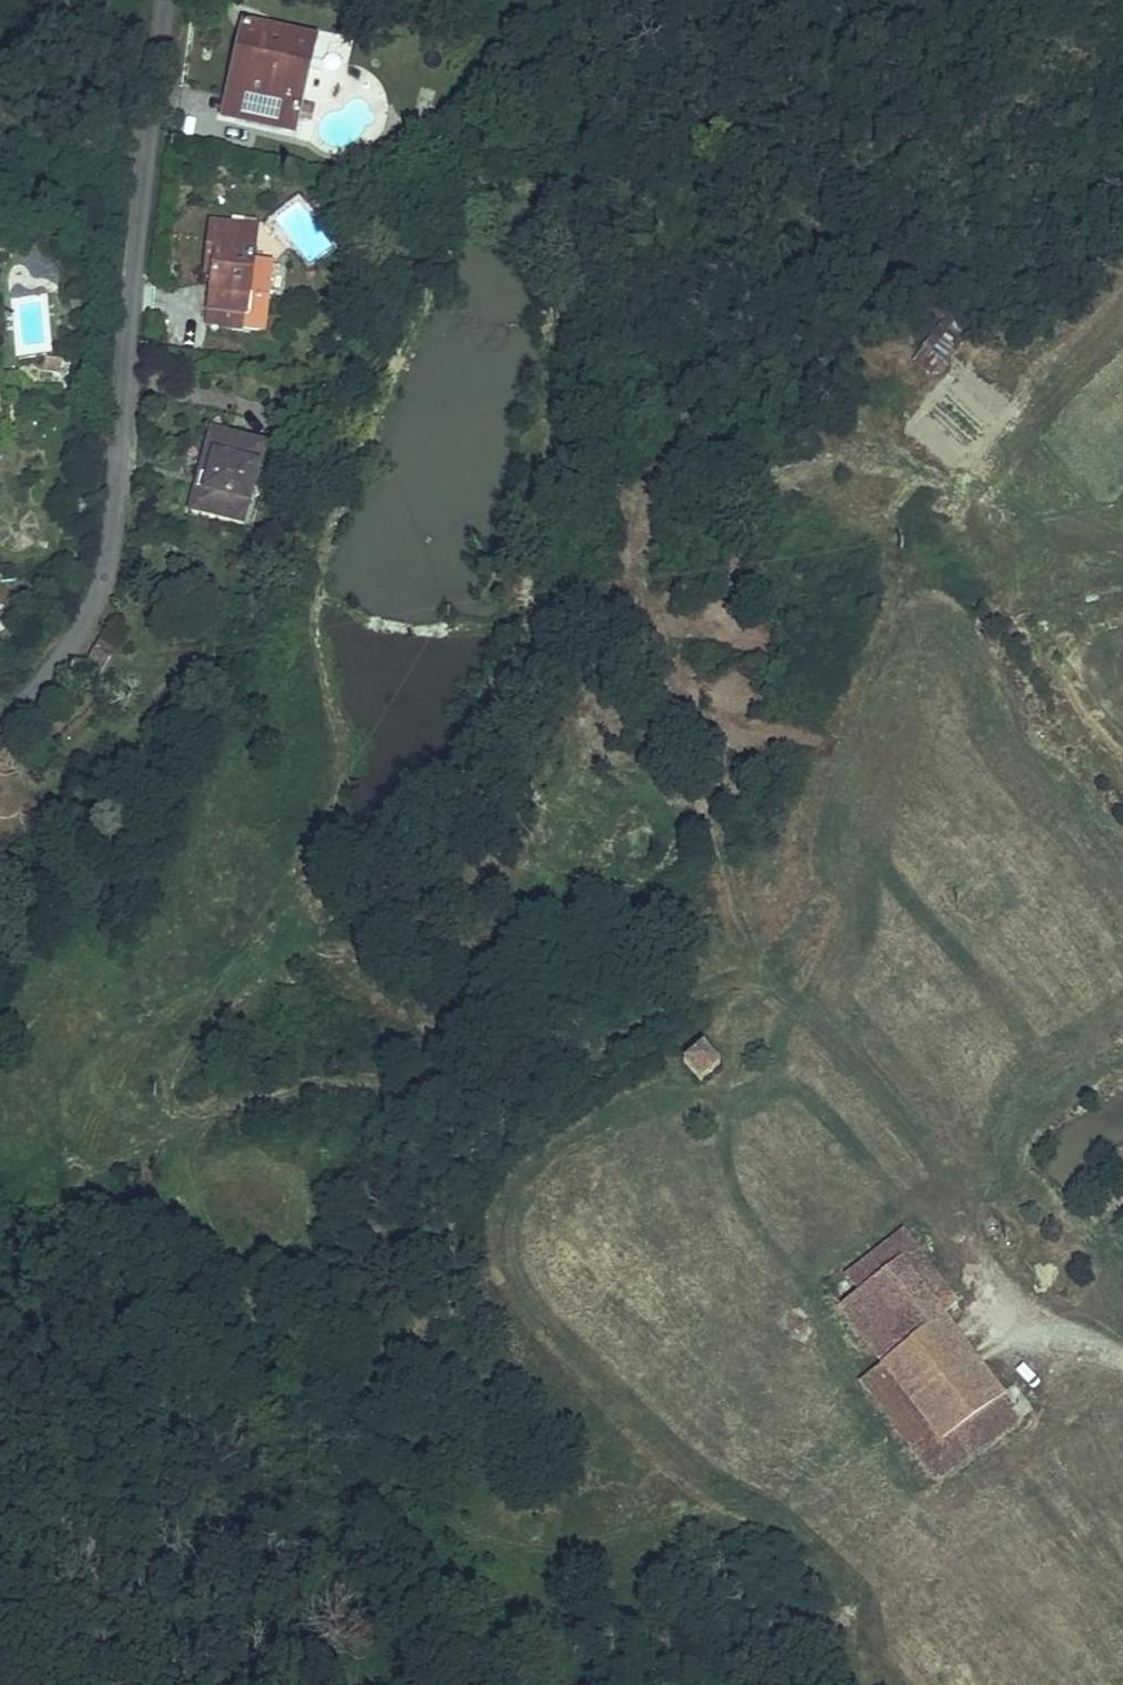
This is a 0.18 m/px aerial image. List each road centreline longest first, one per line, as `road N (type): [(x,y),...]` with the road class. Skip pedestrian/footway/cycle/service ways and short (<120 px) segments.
road 1 (unclassified): [(0,717),(63,670),(114,550),(129,235),(168,0)]
road 2 (track): [(1122,725),(968,521)]

